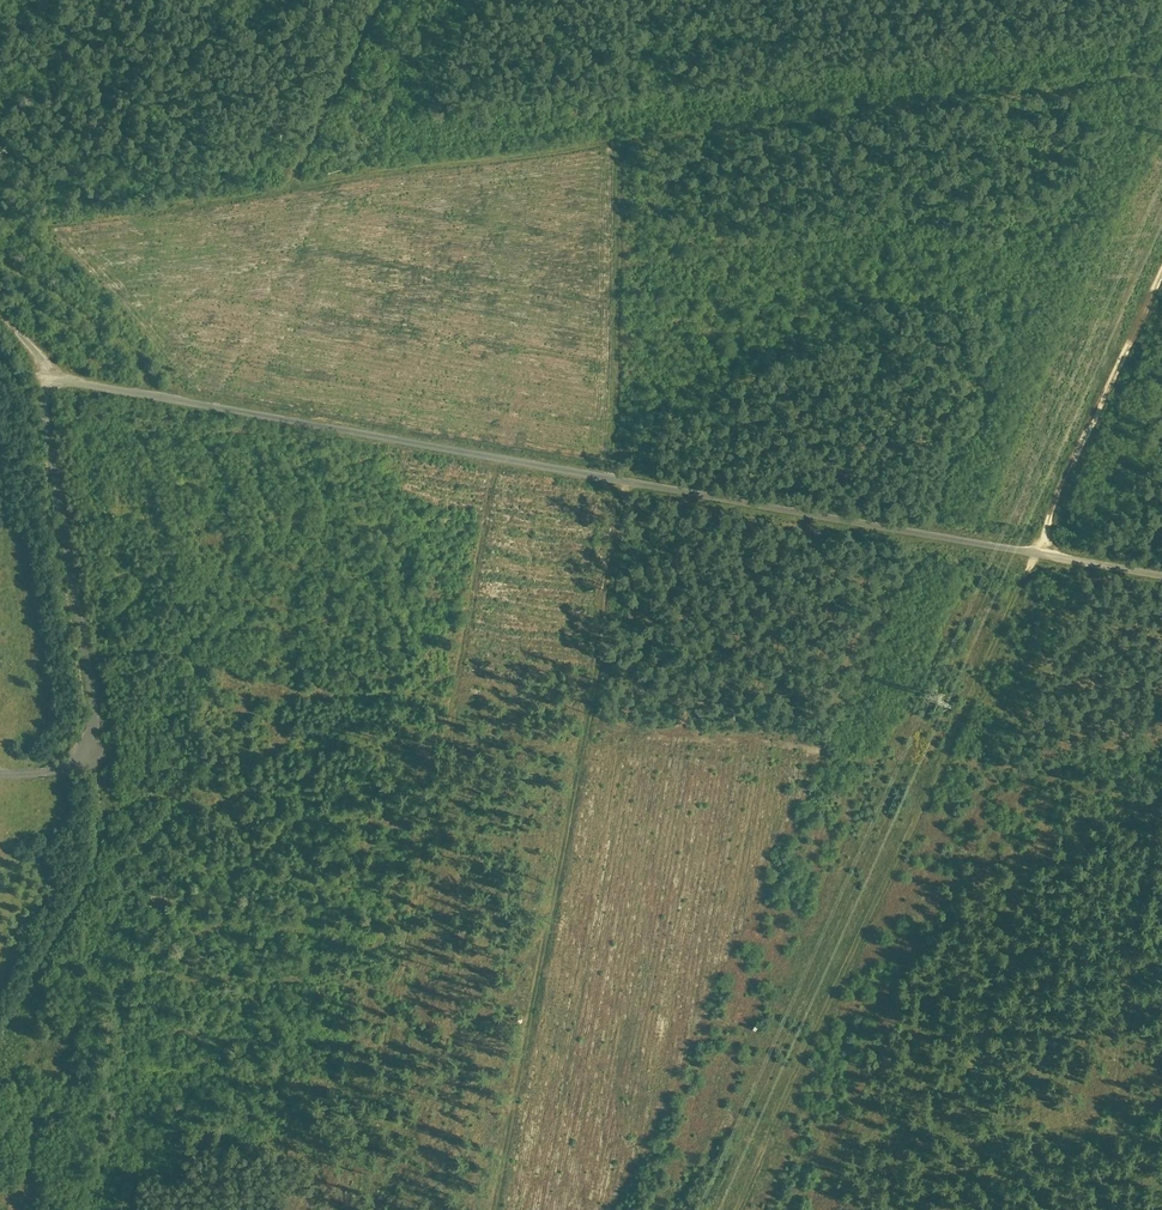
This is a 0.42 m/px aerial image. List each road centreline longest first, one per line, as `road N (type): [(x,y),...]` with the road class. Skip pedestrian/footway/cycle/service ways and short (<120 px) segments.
road 1 (track): [(1161,270),(1041,546)]

